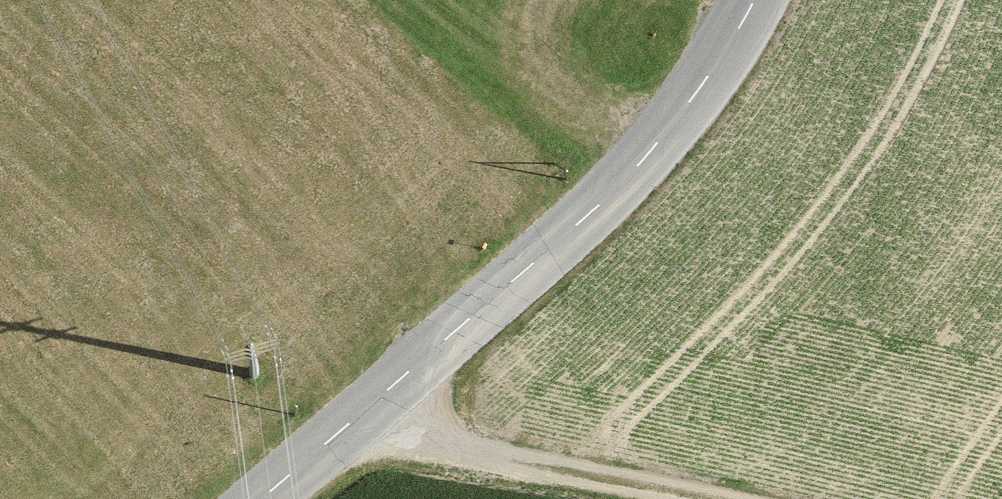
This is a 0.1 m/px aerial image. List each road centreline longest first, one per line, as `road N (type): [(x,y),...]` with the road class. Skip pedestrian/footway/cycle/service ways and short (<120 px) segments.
road 1 (unclassified): [(755,0),(661,138),(484,309),(265,498)]
road 2 (track): [(358,419),(713,498)]

